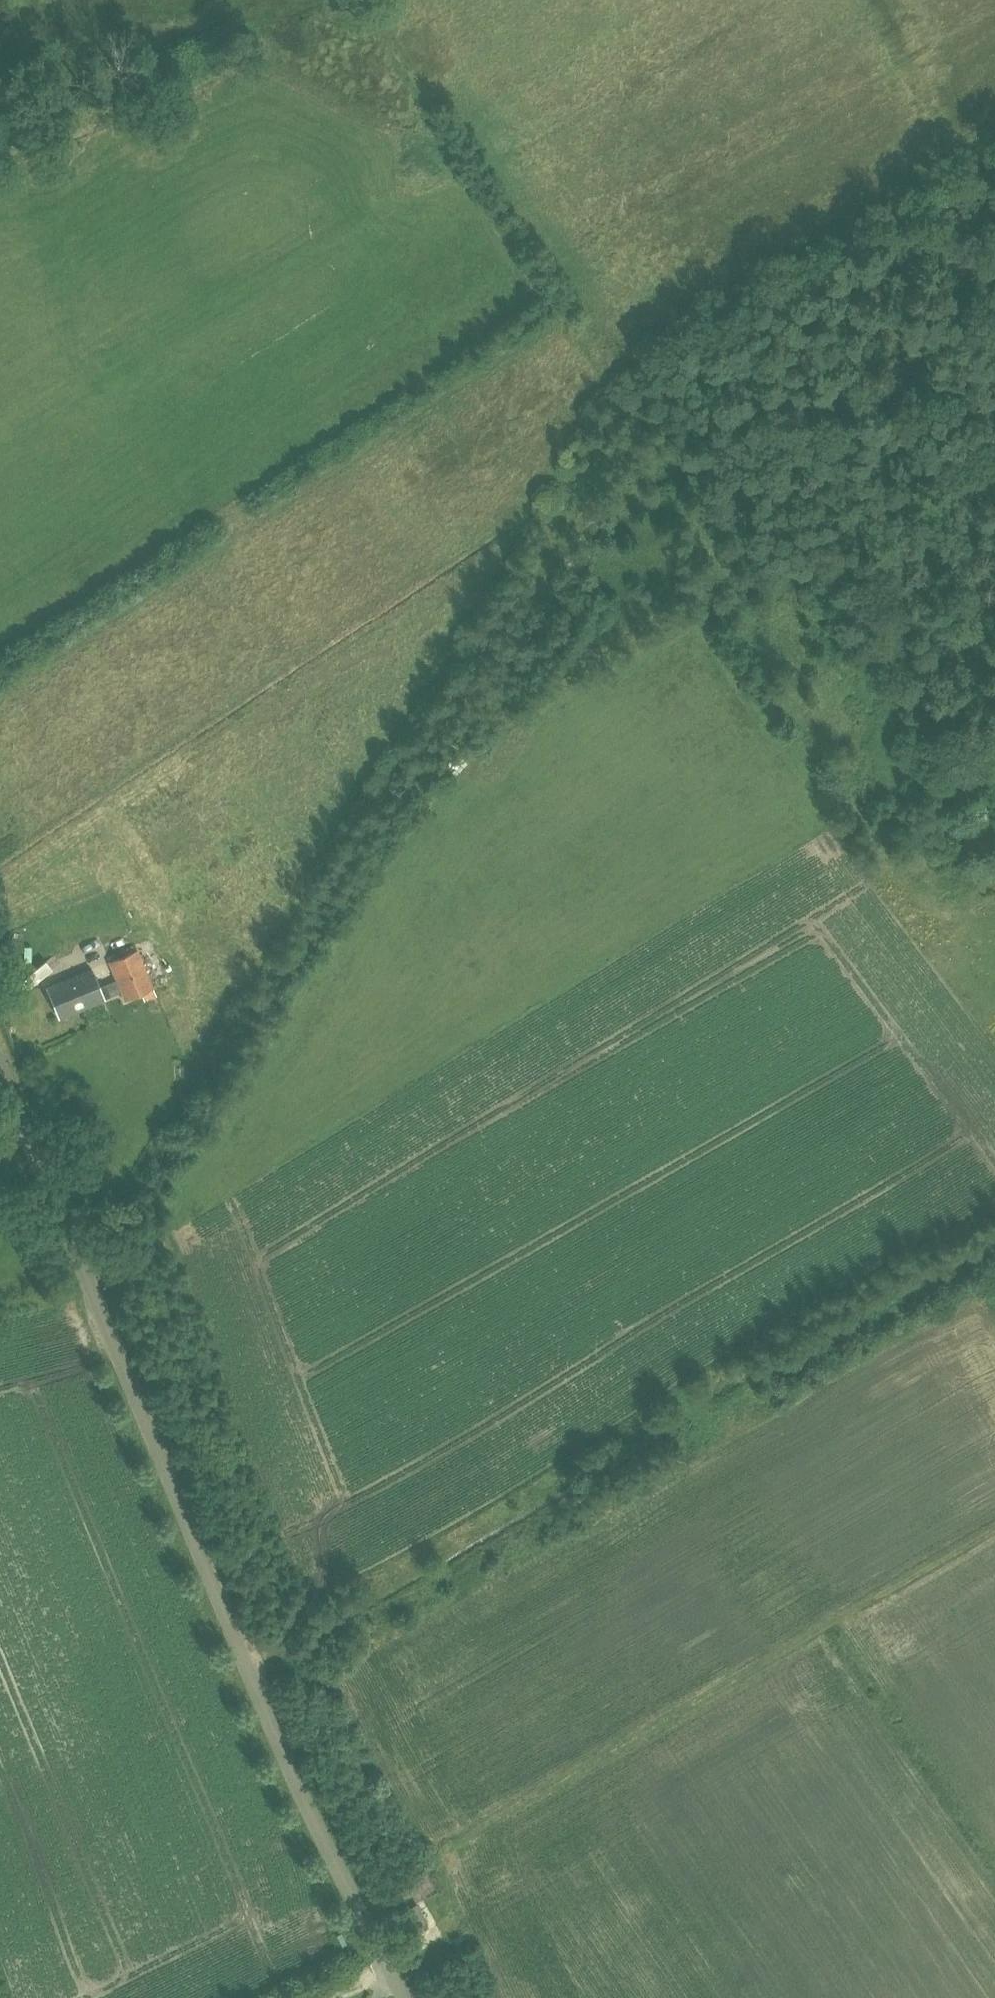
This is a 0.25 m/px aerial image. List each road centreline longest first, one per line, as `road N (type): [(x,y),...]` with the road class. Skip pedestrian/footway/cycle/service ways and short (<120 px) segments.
road 1 (unclassified): [(404,1997),(299,1795),(0,1061)]

